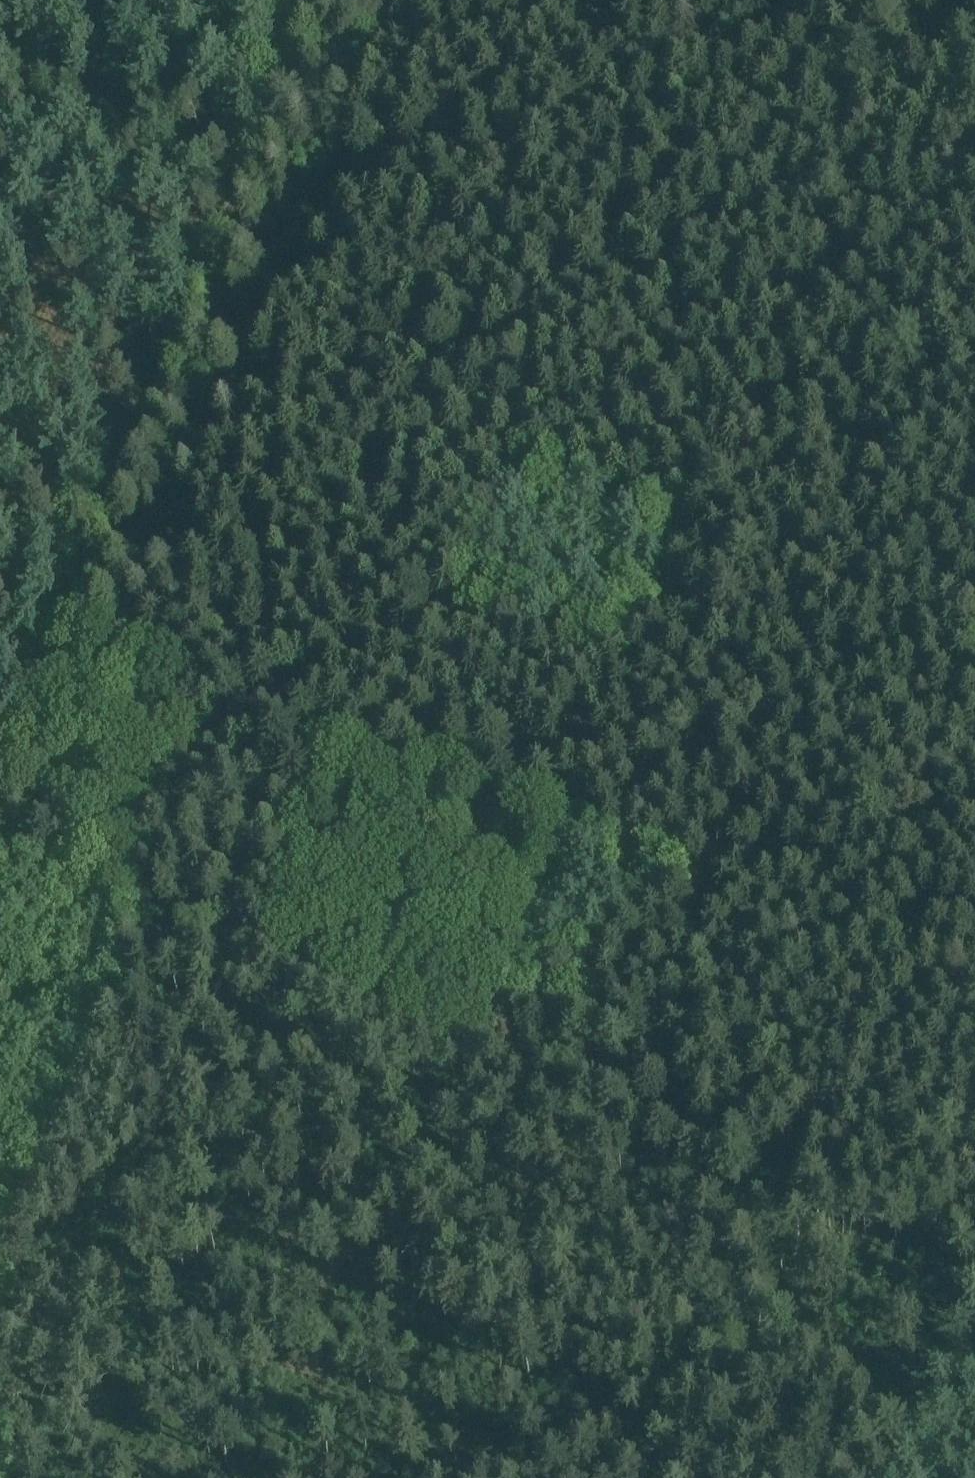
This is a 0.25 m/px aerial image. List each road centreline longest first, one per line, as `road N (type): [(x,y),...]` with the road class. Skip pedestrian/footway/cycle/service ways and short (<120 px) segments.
road 1 (track): [(0,750),(305,0)]

